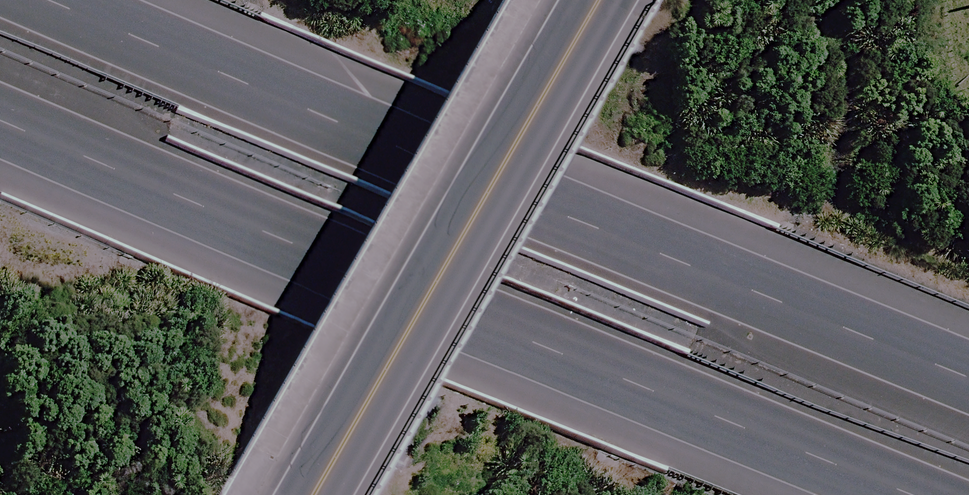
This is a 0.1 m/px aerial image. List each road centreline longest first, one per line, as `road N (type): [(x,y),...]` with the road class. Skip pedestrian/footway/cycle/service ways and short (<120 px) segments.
road 1 (motorway): [(949,494),(0,100)]
road 2 (motorway): [(103,0),(968,357)]
road 3 (tertiary): [(601,0),(312,494)]

